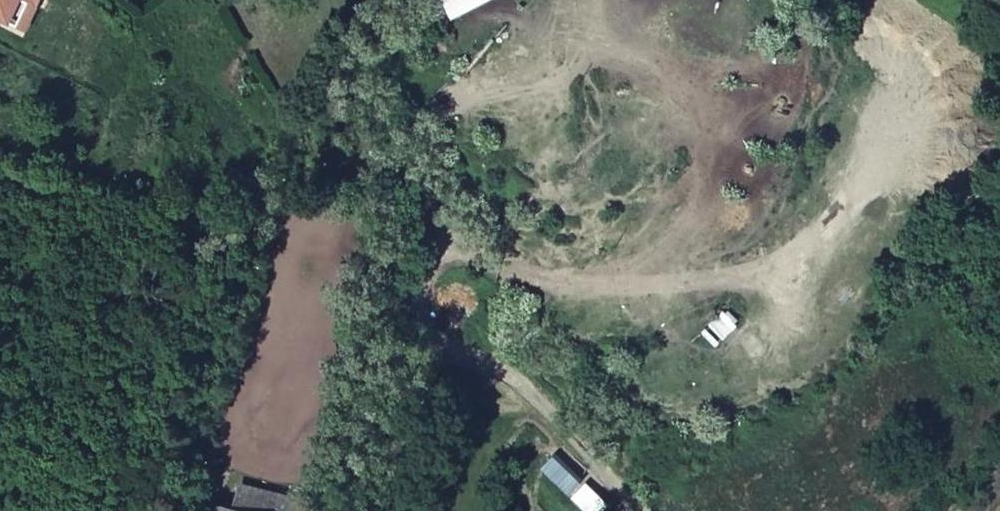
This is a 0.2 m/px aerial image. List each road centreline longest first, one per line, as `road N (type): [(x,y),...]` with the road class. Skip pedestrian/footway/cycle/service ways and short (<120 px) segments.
road 1 (unclassified): [(380,510),(412,401),(441,359),(460,351),(506,368),(635,510)]

